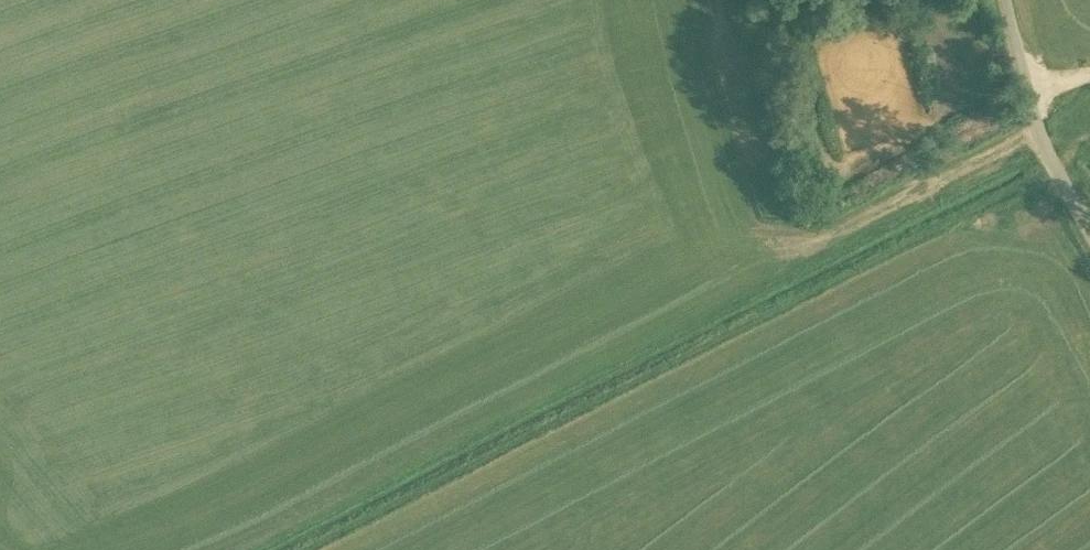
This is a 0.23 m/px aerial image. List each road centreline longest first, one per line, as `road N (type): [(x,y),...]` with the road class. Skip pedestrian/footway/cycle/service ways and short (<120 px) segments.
road 1 (unclassified): [(1089,235),(1045,150),(1006,0)]

